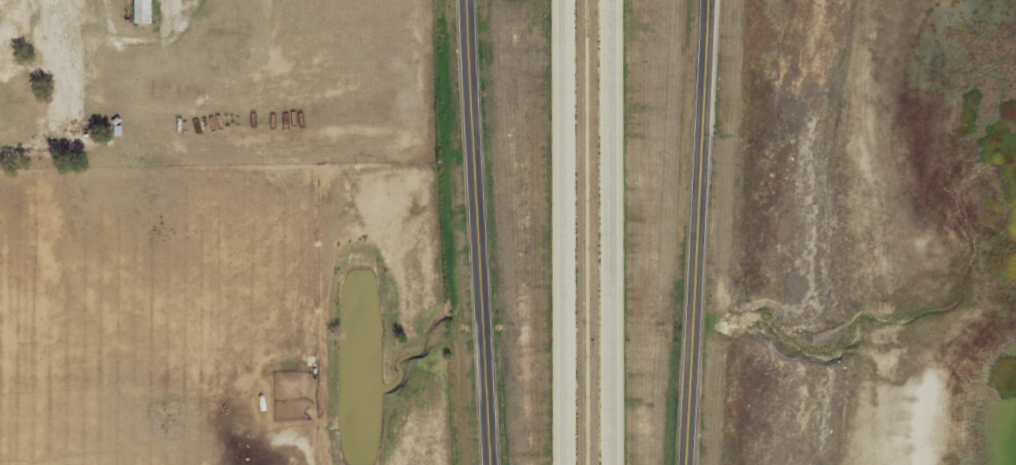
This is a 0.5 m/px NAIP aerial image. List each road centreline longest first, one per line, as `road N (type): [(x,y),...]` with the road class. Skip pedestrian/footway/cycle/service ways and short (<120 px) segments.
road 1 (tertiary): [(484,0),(507,464)]
road 2 (tertiary): [(707,464),(717,0)]
road 3 (motorway): [(584,0),(580,464)]
road 4 (motorway): [(628,464),(624,0)]

